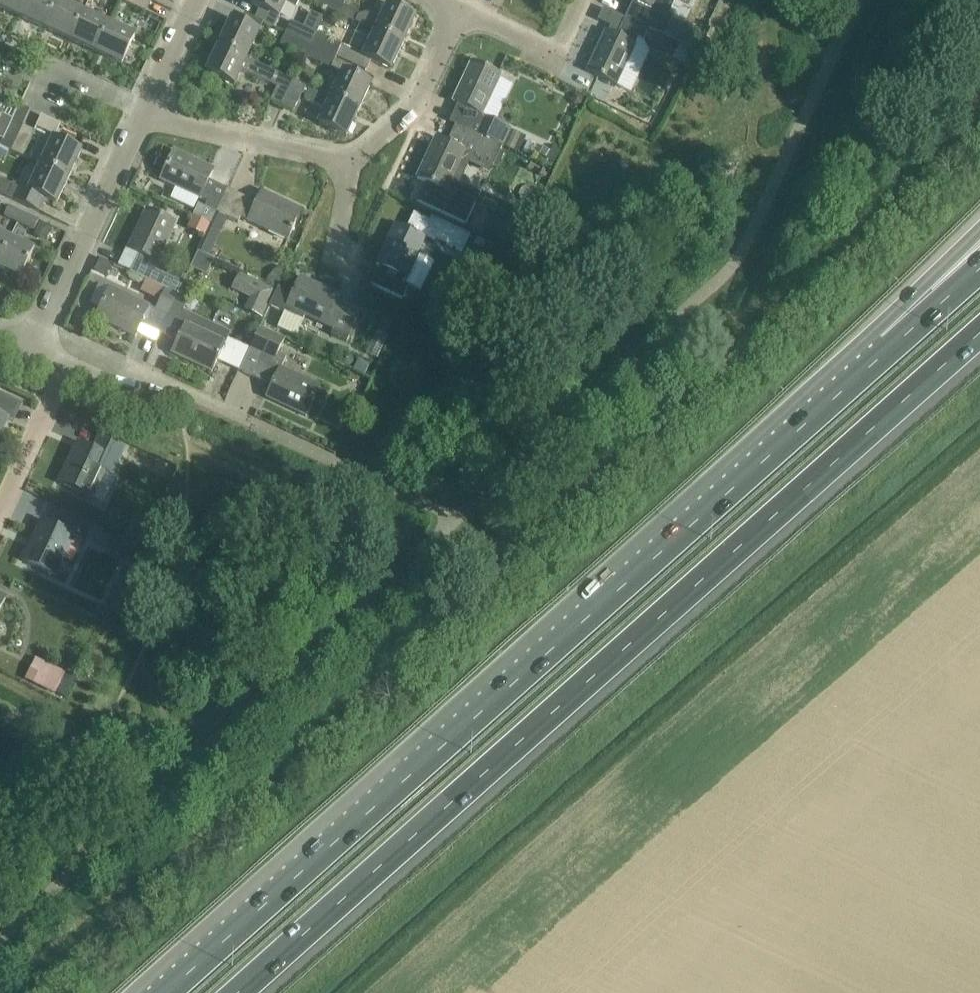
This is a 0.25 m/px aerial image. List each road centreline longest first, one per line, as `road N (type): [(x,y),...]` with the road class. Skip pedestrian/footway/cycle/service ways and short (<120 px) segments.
road 1 (motorway): [(236,992),(979,332)]
road 2 (motorway): [(889,347),(165,992)]
road 3 (residential): [(34,348),(146,112)]
road 4 (residential): [(352,159),(146,112)]
road 5 (residential): [(448,0),(461,6),(408,115),(352,159)]
road 6 (residential): [(251,421),(185,389),(74,360)]
road 7 (residential): [(0,513),(74,360)]
road 8 (residential): [(146,112),(0,44)]
road 9 (motorway): [(979,229),(889,347)]
road 10 (residential): [(146,112),(197,0)]
road 11 (motorway): [(979,266),(889,347)]

